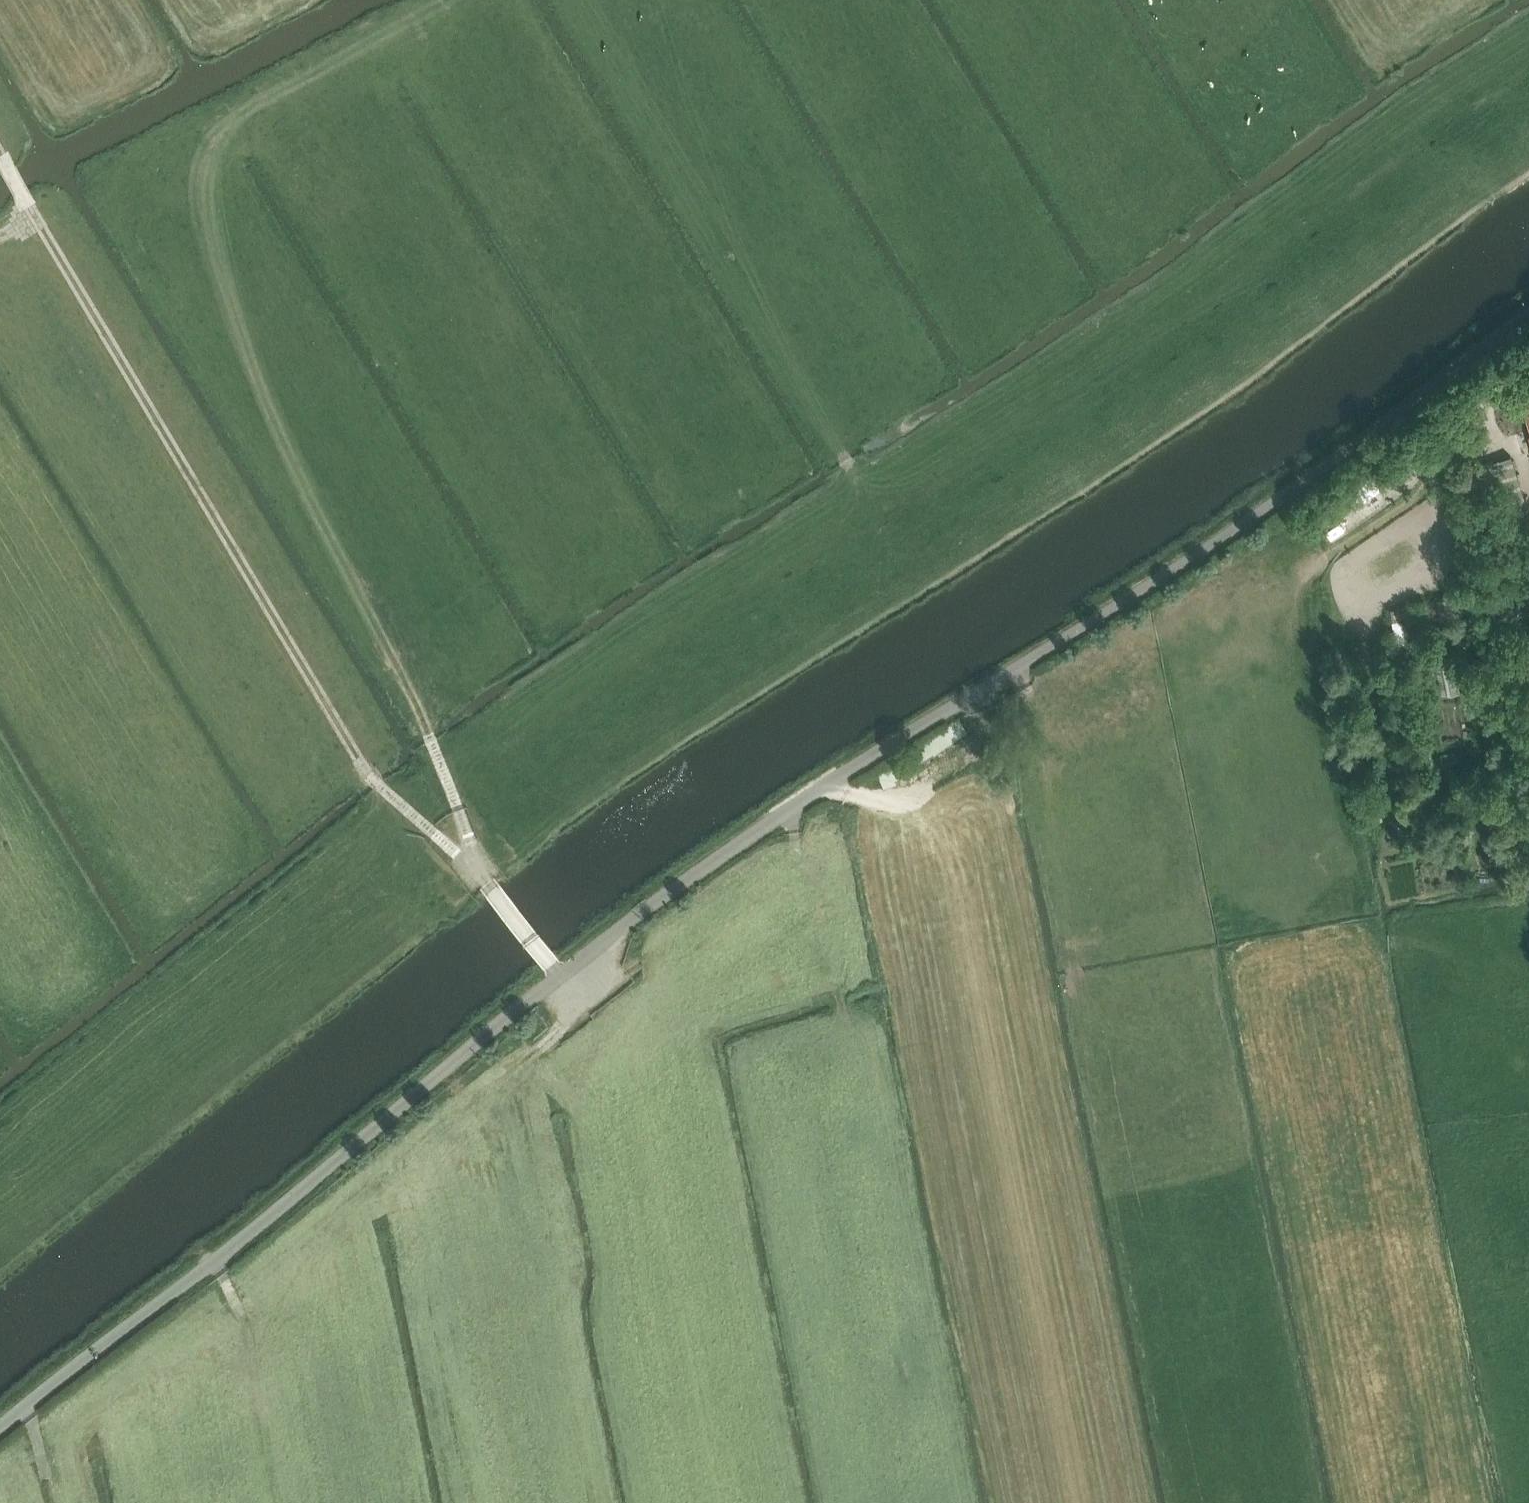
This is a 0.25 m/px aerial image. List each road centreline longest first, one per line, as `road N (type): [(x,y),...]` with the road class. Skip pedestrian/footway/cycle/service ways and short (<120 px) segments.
road 1 (track): [(0,154),(359,758)]
road 2 (unclassified): [(1528,315),(1213,545),(987,687)]
road 3 (track): [(483,876),(404,664)]
road 4 (track): [(488,882),(359,758)]

